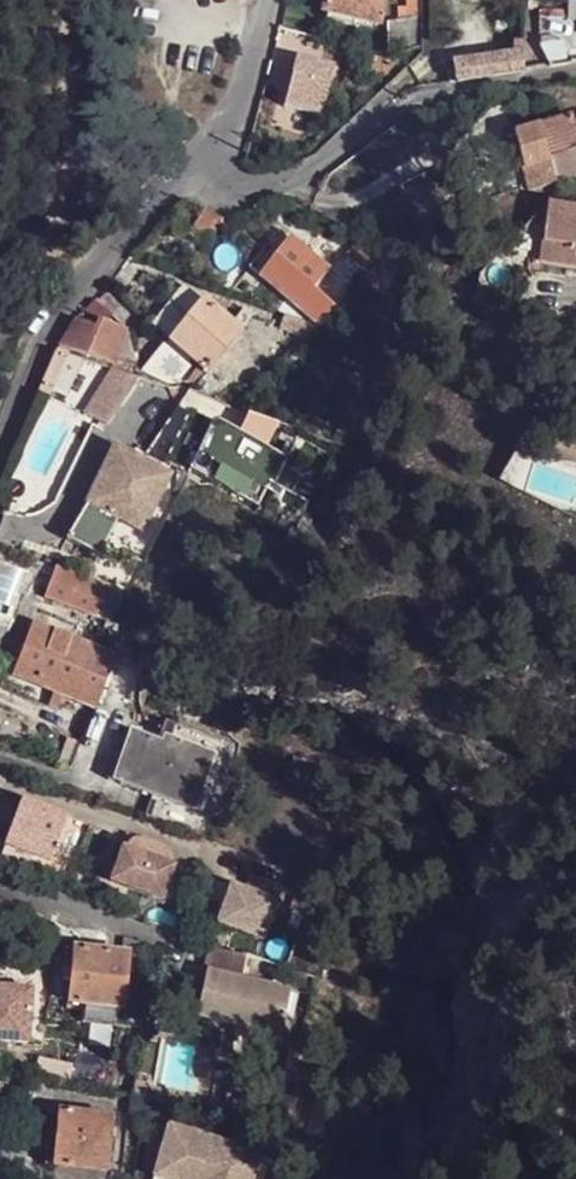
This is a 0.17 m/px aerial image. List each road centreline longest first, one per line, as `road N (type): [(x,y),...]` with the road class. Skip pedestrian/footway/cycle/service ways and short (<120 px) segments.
road 1 (residential): [(203,154),(228,179),(286,184),(397,107),(433,93),(575,74)]
road 2 (residential): [(0,406),(77,281),(203,154)]
road 3 (track): [(57,0),(67,142),(49,244),(64,271)]
road 4 (residential): [(203,154),(235,109),(272,0)]

